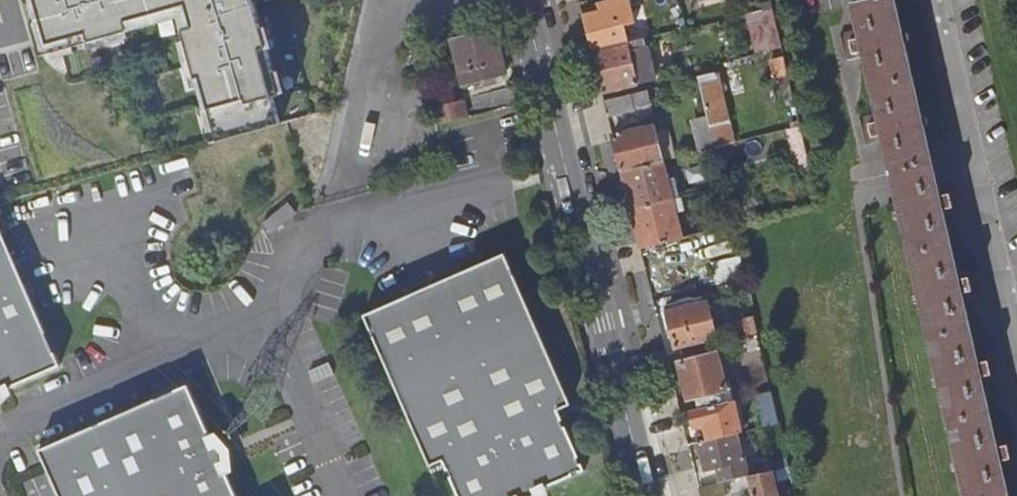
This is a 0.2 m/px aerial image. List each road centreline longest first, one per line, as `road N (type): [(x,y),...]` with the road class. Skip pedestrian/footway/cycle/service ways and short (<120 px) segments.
road 1 (residential): [(523,0),(647,495)]

